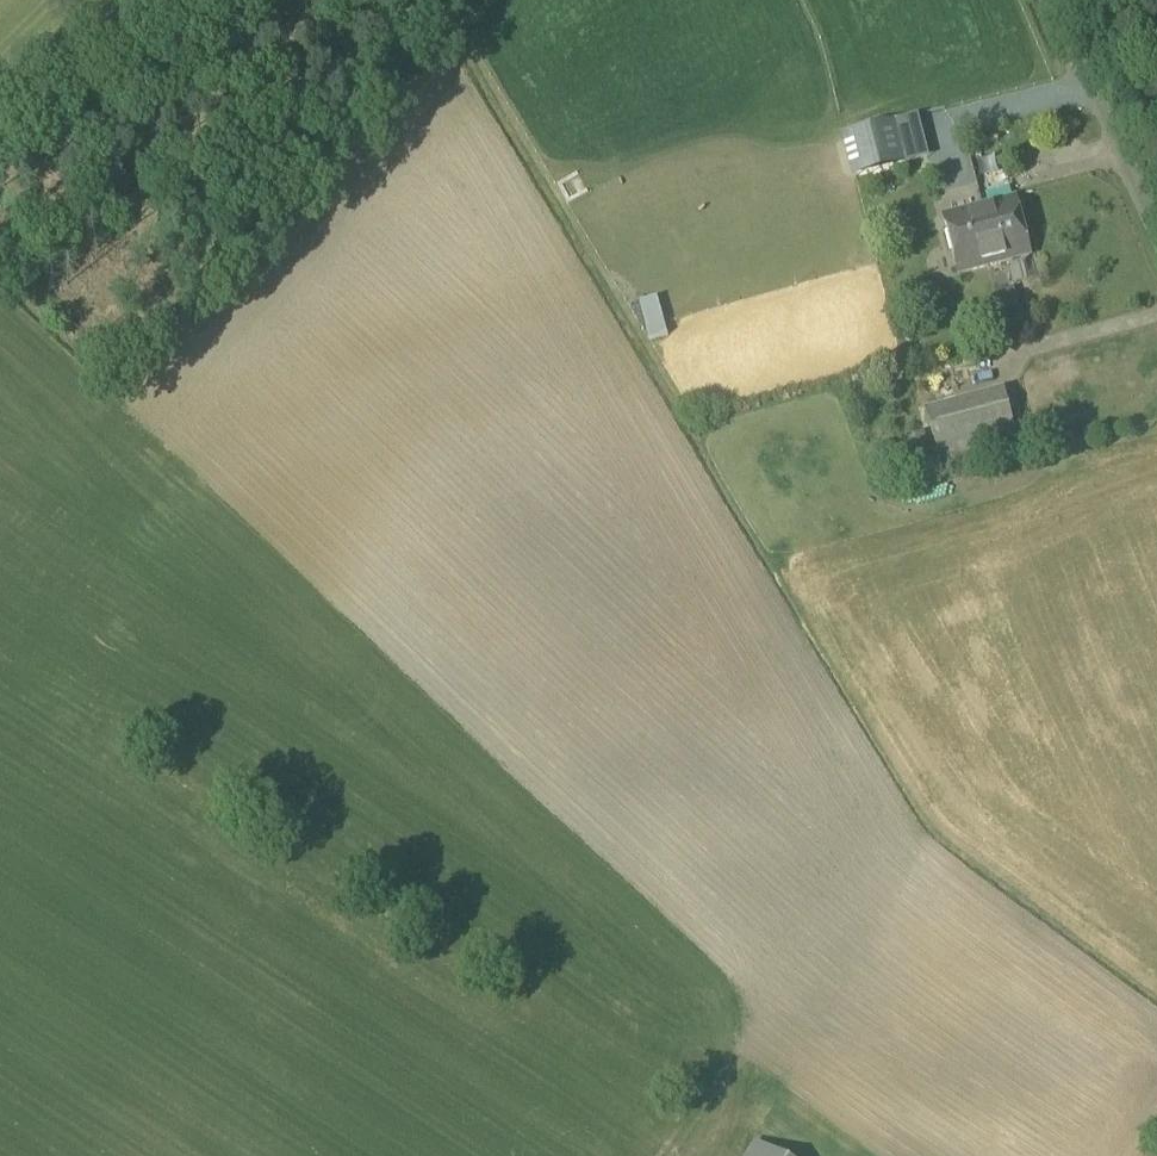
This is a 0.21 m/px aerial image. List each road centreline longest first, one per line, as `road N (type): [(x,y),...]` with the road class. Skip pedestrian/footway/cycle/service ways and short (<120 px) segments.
road 1 (unclassified): [(1156,222),(1059,0)]

